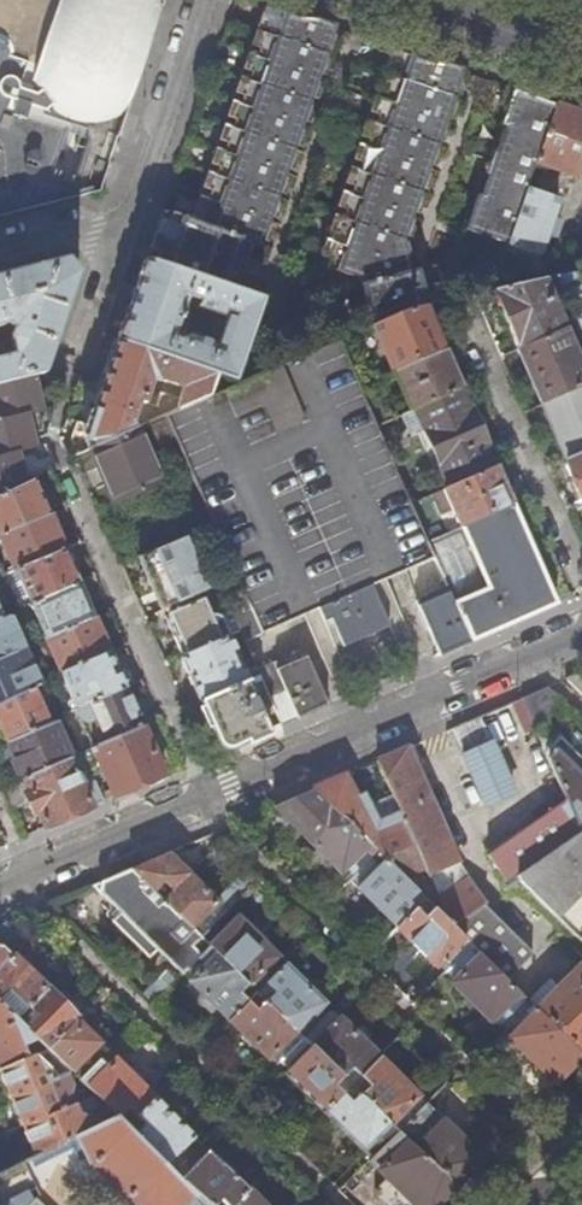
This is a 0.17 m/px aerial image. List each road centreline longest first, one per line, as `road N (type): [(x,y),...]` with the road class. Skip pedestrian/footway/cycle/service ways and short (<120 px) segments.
road 1 (residential): [(0,889),(581,632)]
road 2 (residential): [(206,0),(128,222)]
road 3 (residential): [(128,222),(64,406)]
road 4 (residential): [(418,0),(581,56)]
road 5 (residential): [(0,252),(128,222)]

